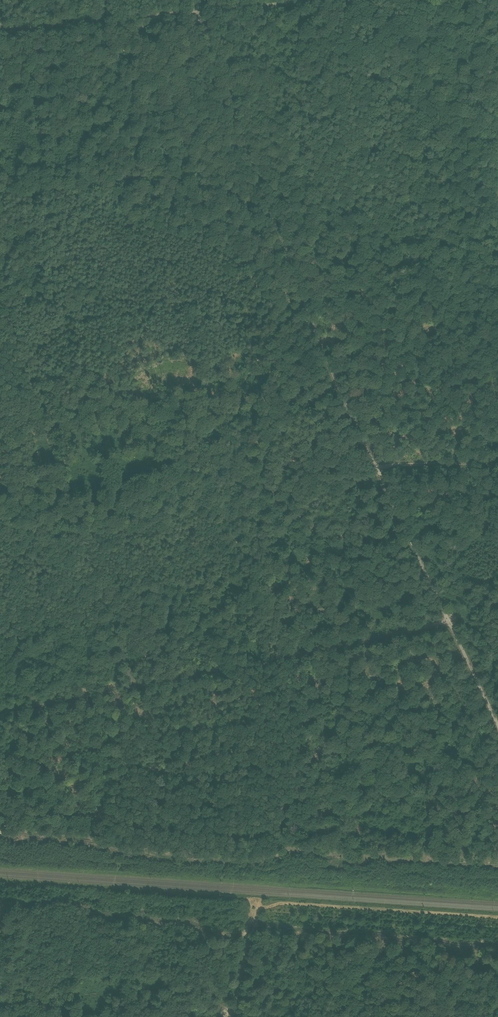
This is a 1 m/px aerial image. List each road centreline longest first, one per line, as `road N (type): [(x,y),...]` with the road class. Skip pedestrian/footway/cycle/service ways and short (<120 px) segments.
road 1 (track): [(0,719),(108,707),(448,618)]
road 2 (track): [(232,1016),(256,916),(277,903),(497,915)]
road 3 (track): [(194,10),(307,305)]
road 4 (track): [(374,467),(497,724)]
road 5 (track): [(278,0),(0,29)]
road 6 (track): [(77,524),(0,301)]
road 7 (track): [(77,524),(137,700)]
road 8 (track): [(307,305),(374,467)]
road 9 (track): [(374,467),(497,464)]

